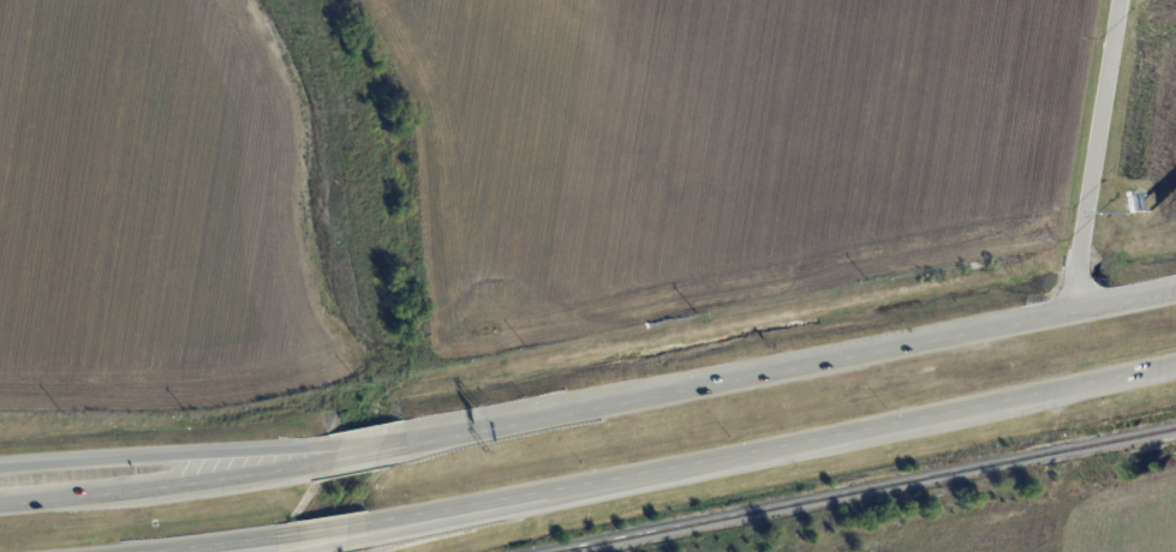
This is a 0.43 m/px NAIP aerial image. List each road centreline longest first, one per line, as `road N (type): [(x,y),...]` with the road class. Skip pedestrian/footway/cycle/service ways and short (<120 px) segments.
road 1 (trunk): [(1069,314),(253,474),(0,504)]
road 2 (trunk): [(163,551),(323,535),(1070,385)]
road 3 (trunk): [(462,436),(0,470)]
road 4 (residential): [(1069,314),(1119,0)]
road 5 (trunk): [(296,551),(589,482)]

